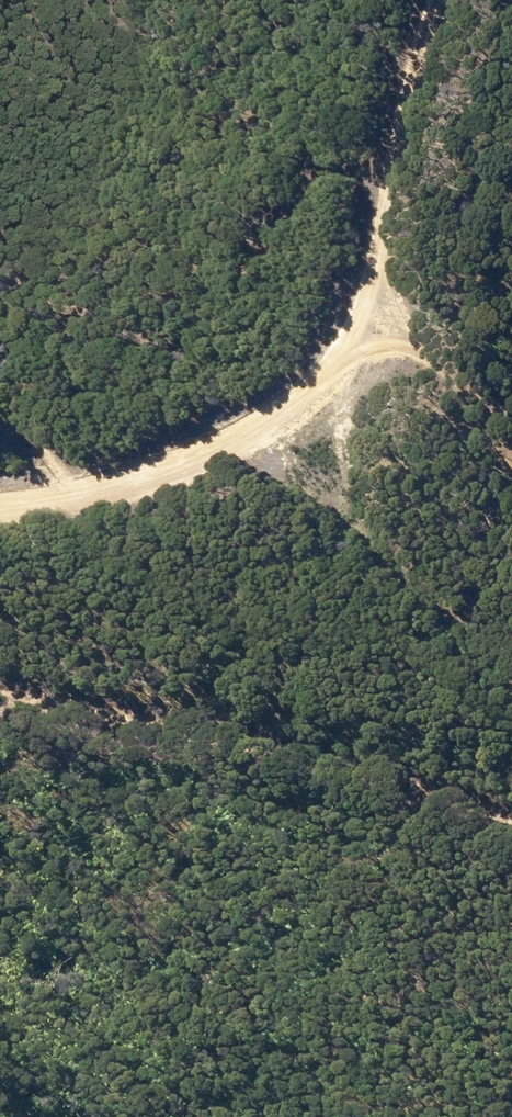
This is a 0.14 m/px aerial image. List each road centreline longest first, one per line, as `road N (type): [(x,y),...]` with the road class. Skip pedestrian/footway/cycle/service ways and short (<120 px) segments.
road 1 (track): [(451,0),(375,335),(317,402),(172,499),(0,512)]
road 2 (track): [(0,726),(221,782),(511,841)]
road 3 (track): [(317,402),(511,657)]

